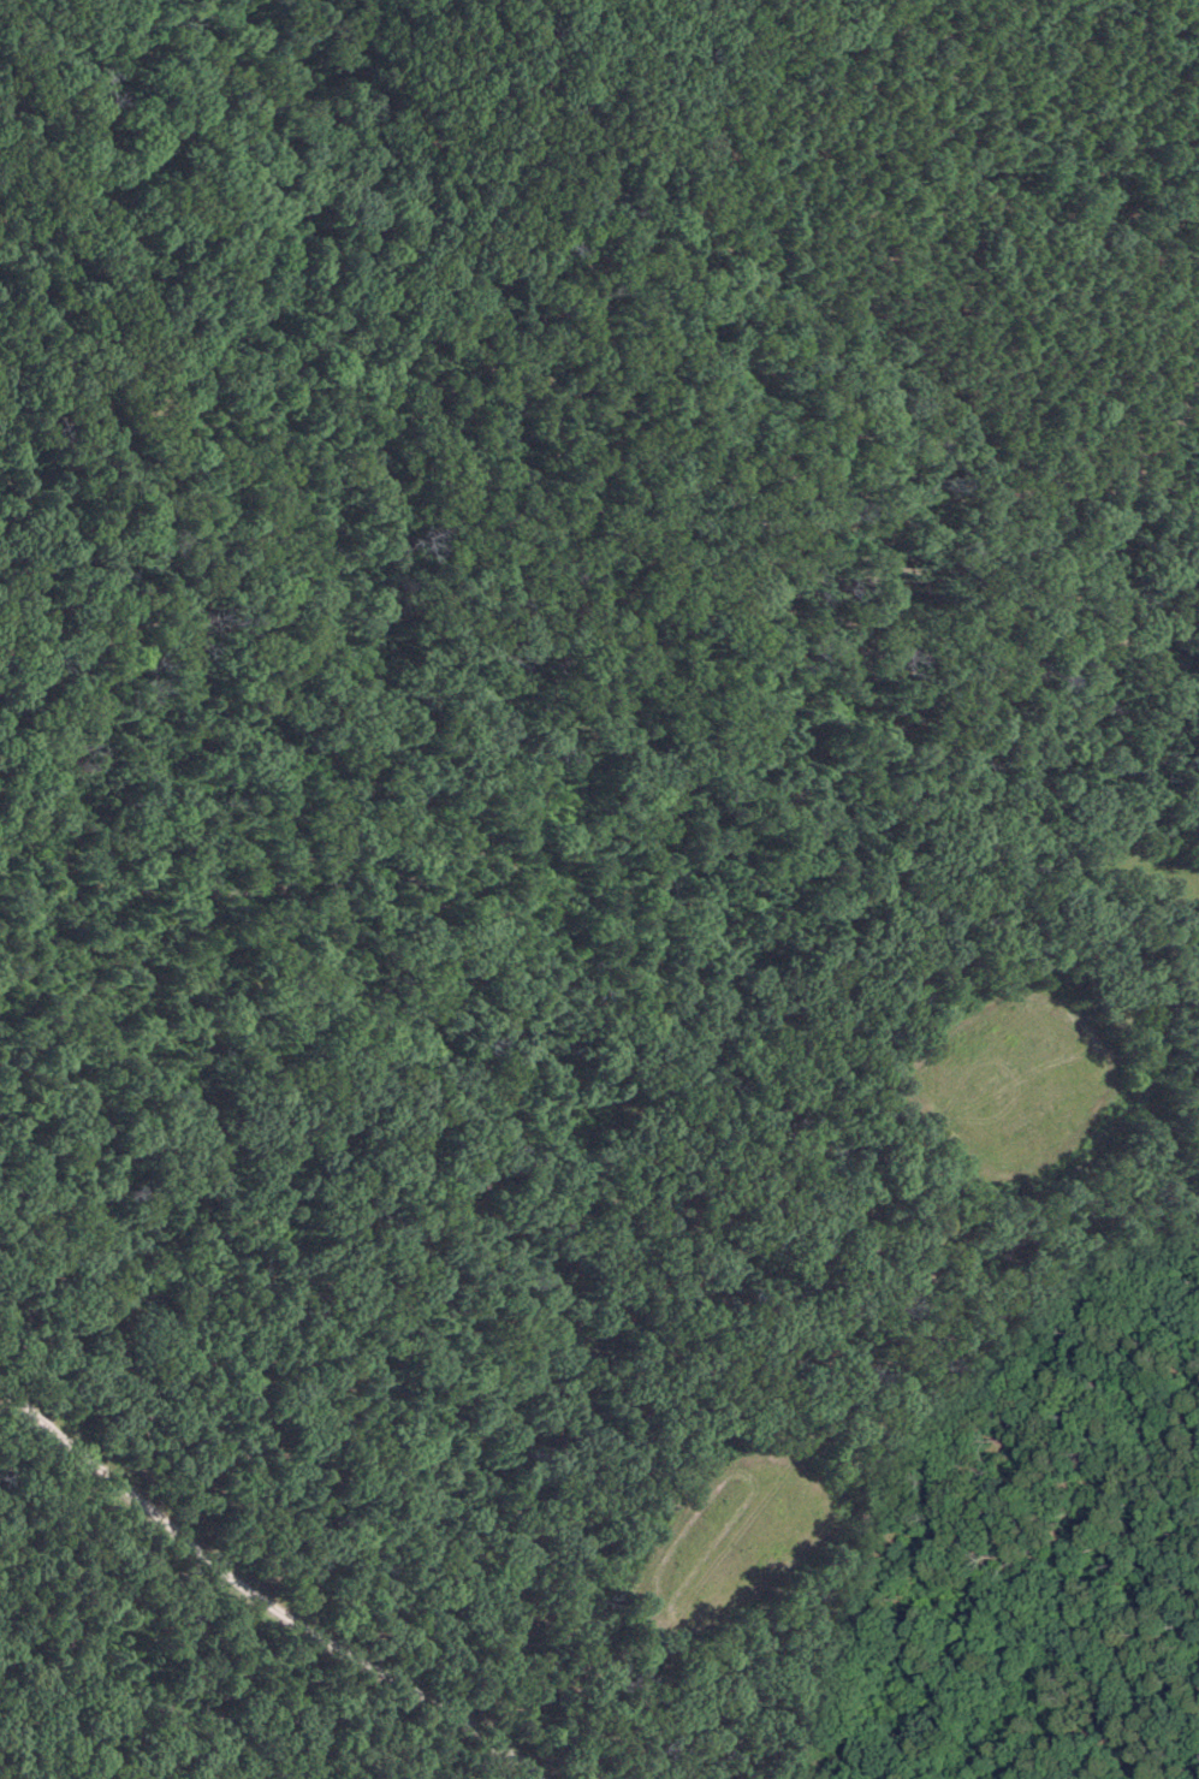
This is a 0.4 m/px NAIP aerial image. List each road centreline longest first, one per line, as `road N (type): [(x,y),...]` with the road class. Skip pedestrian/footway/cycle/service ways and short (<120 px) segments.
road 1 (residential): [(535,1778),(459,1720),(235,1587),(0,1388)]

